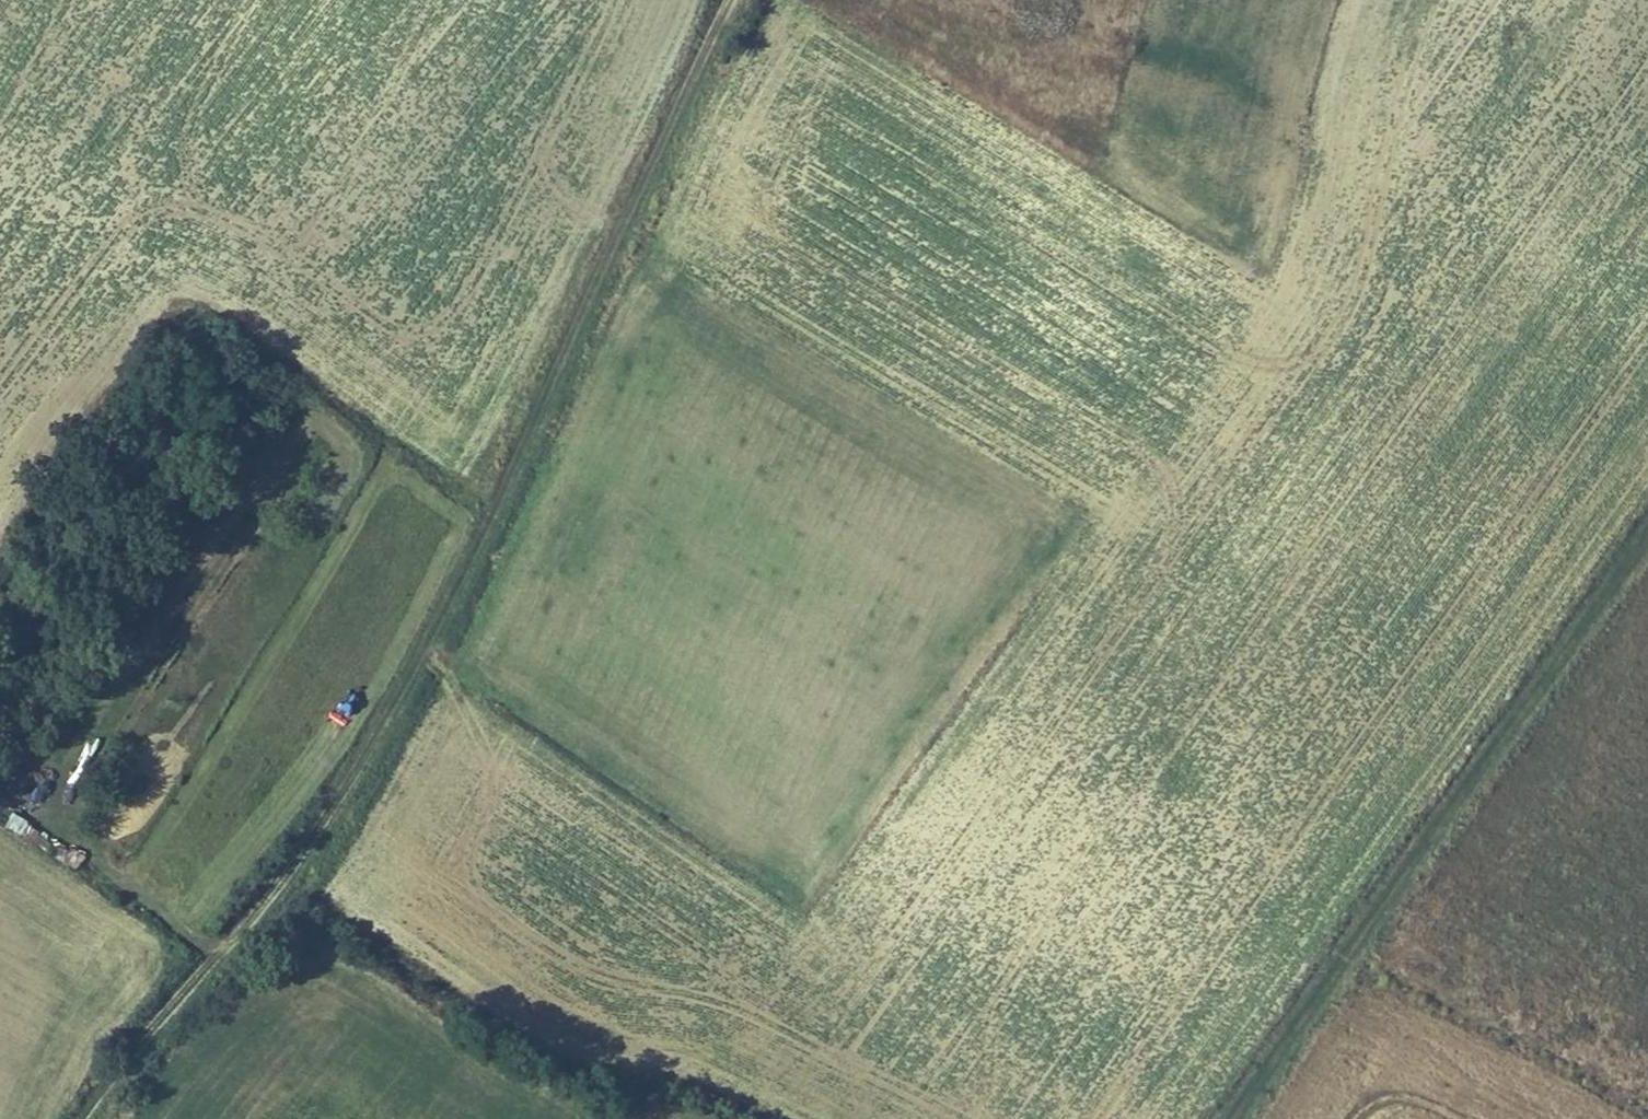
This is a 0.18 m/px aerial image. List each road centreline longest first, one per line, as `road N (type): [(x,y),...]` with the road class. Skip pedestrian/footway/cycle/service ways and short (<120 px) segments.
road 1 (track): [(726,0),(568,333),(442,624),(331,807),(74,1118)]
road 2 (track): [(1231,1118),(1647,559)]

